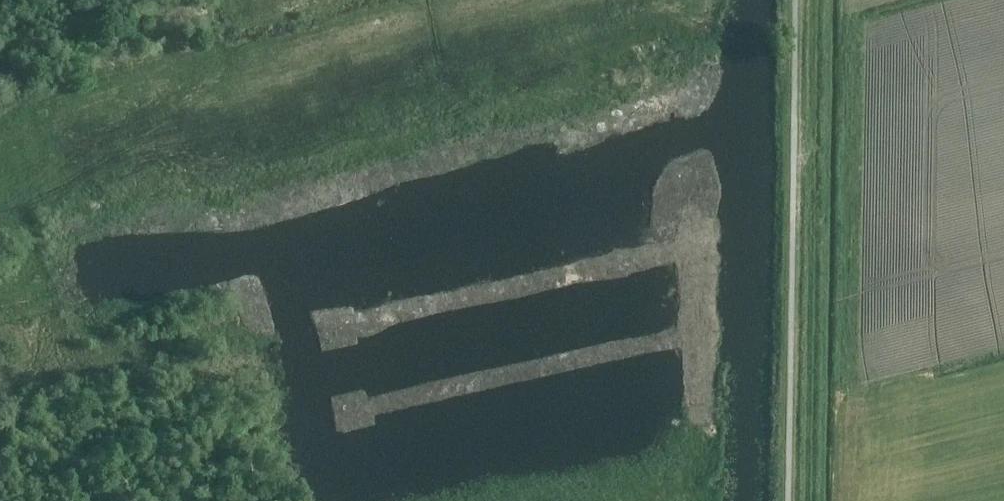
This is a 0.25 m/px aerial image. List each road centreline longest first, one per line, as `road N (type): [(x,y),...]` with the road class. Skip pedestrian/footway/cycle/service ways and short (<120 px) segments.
road 1 (track): [(808,500),(815,0)]

